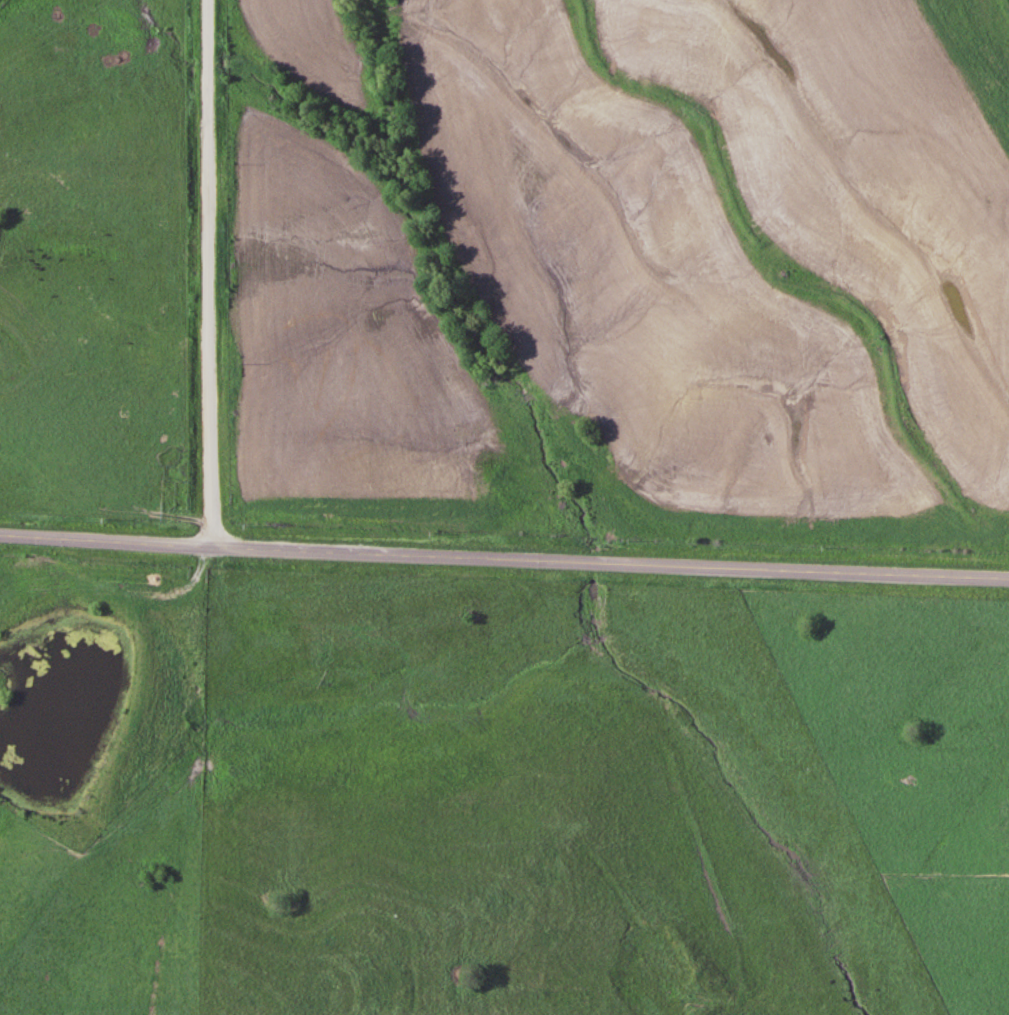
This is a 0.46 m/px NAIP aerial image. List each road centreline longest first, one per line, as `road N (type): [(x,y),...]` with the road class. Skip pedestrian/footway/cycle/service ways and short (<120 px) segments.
road 1 (secondary): [(1008,577),(0,532)]
road 2 (residential): [(210,543),(206,0)]

